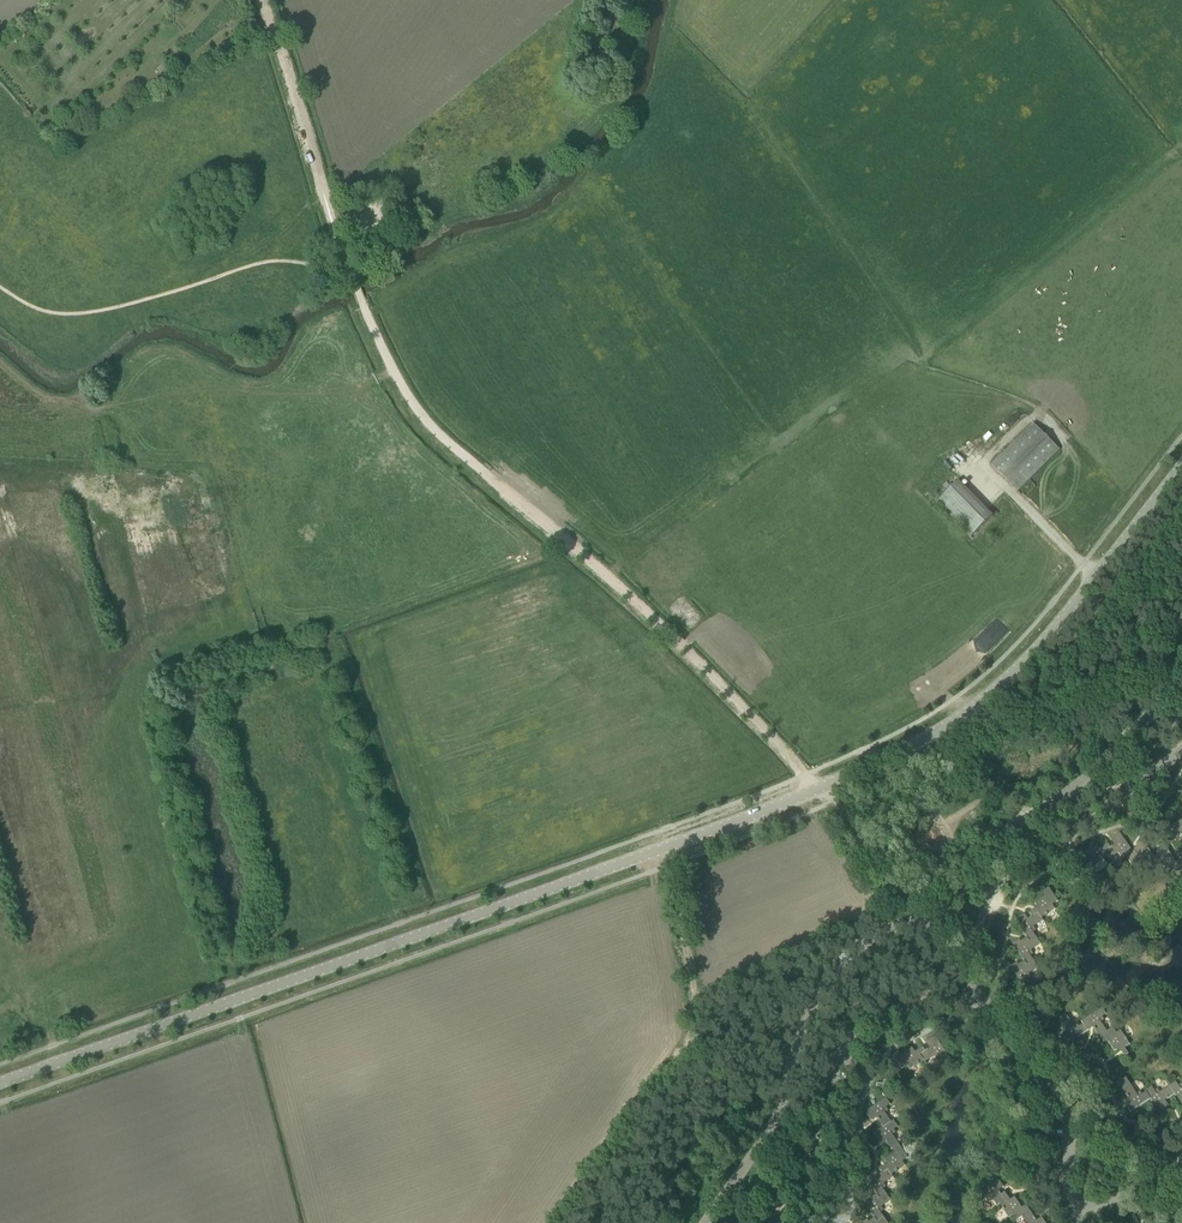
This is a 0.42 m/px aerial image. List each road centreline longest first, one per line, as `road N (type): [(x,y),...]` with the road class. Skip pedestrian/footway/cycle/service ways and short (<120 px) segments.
road 1 (unclassified): [(0,1085),(752,817),(879,763),(986,694),(1043,640),(1181,471)]
road 2 (track): [(810,777),(541,512),(464,455),(402,384),(344,262)]
road 3 (track): [(668,869),(697,1016),(565,1222)]
road 4 (track): [(344,262),(262,0)]

